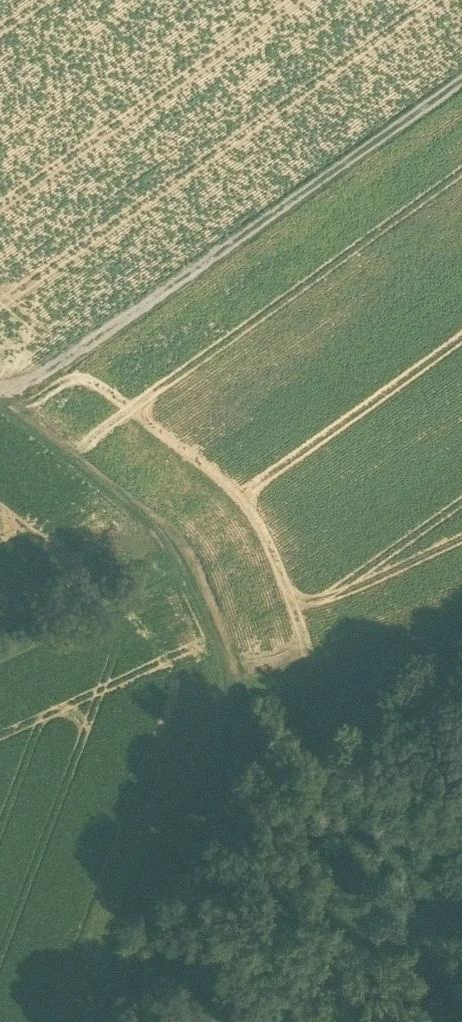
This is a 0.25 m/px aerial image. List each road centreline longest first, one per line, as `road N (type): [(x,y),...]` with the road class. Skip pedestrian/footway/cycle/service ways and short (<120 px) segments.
road 1 (track): [(5,407),(461,82)]
road 2 (track): [(0,403),(175,543),(224,630),(240,681)]
road 3 (track): [(240,681),(197,788),(120,920),(100,1021)]
road 4 (track): [(240,681),(273,696),(303,693),(461,620)]
road 5 (track): [(194,566),(0,657)]

